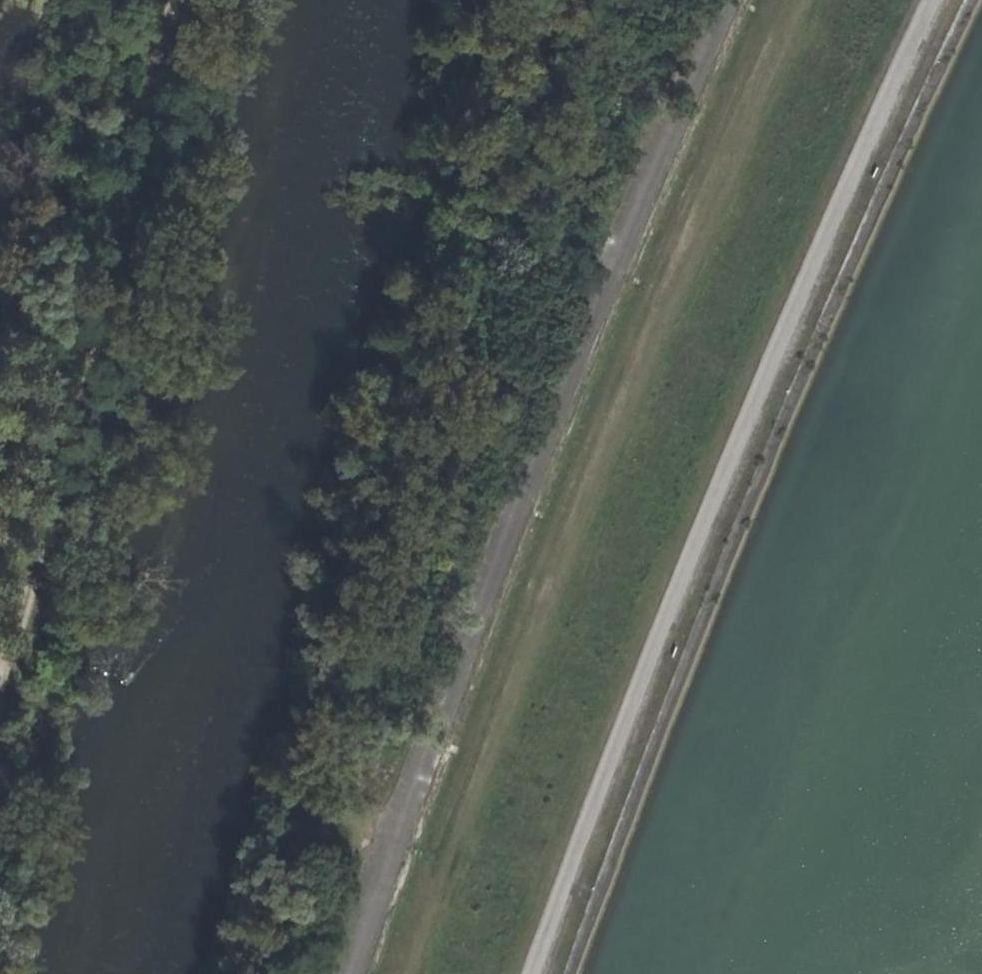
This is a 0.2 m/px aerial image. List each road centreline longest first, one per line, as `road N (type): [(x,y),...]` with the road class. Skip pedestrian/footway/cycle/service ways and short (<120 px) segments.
road 1 (track): [(415,973),(473,810),(622,441),(818,0)]
road 2 (track): [(928,0),(675,590),(533,973)]
road 3 (track): [(407,789),(320,781),(575,0)]
road 4 (track): [(182,0),(0,648)]

